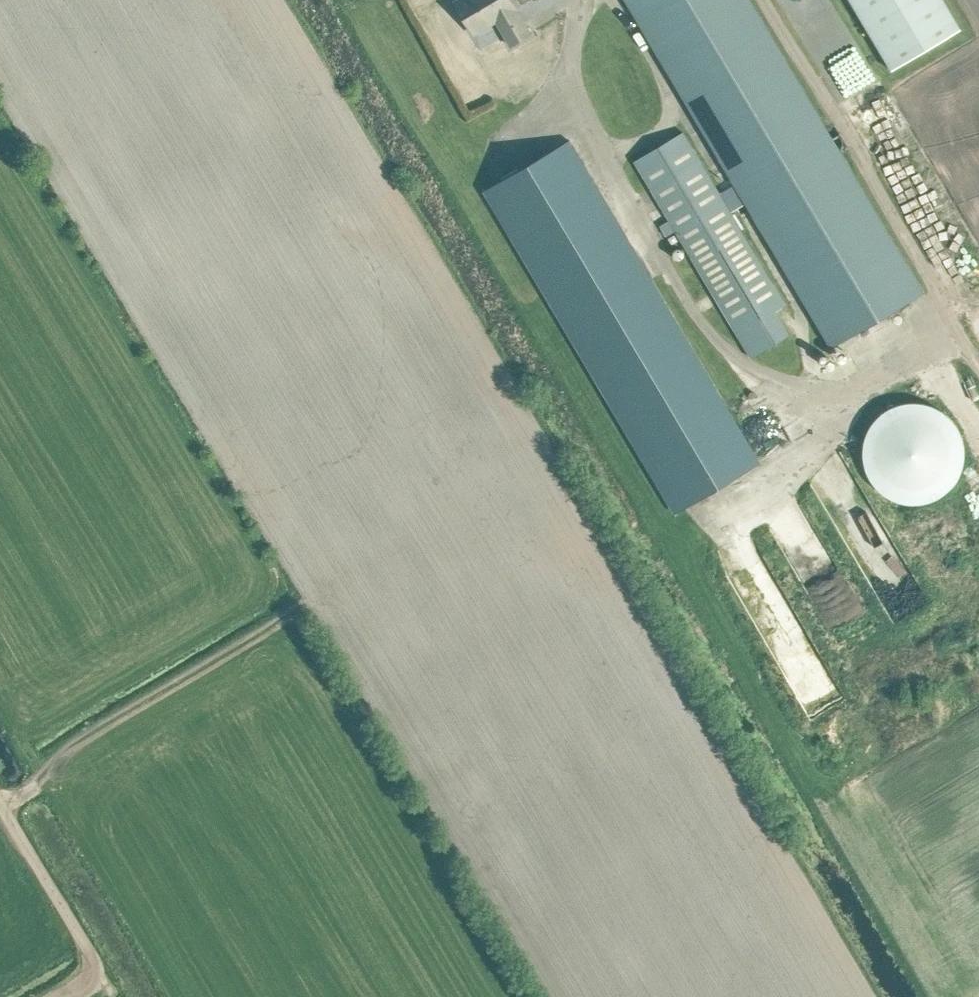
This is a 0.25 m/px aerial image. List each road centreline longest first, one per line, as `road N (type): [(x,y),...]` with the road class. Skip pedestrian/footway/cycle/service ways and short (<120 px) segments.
road 1 (track): [(0,808),(97,969),(50,996)]

